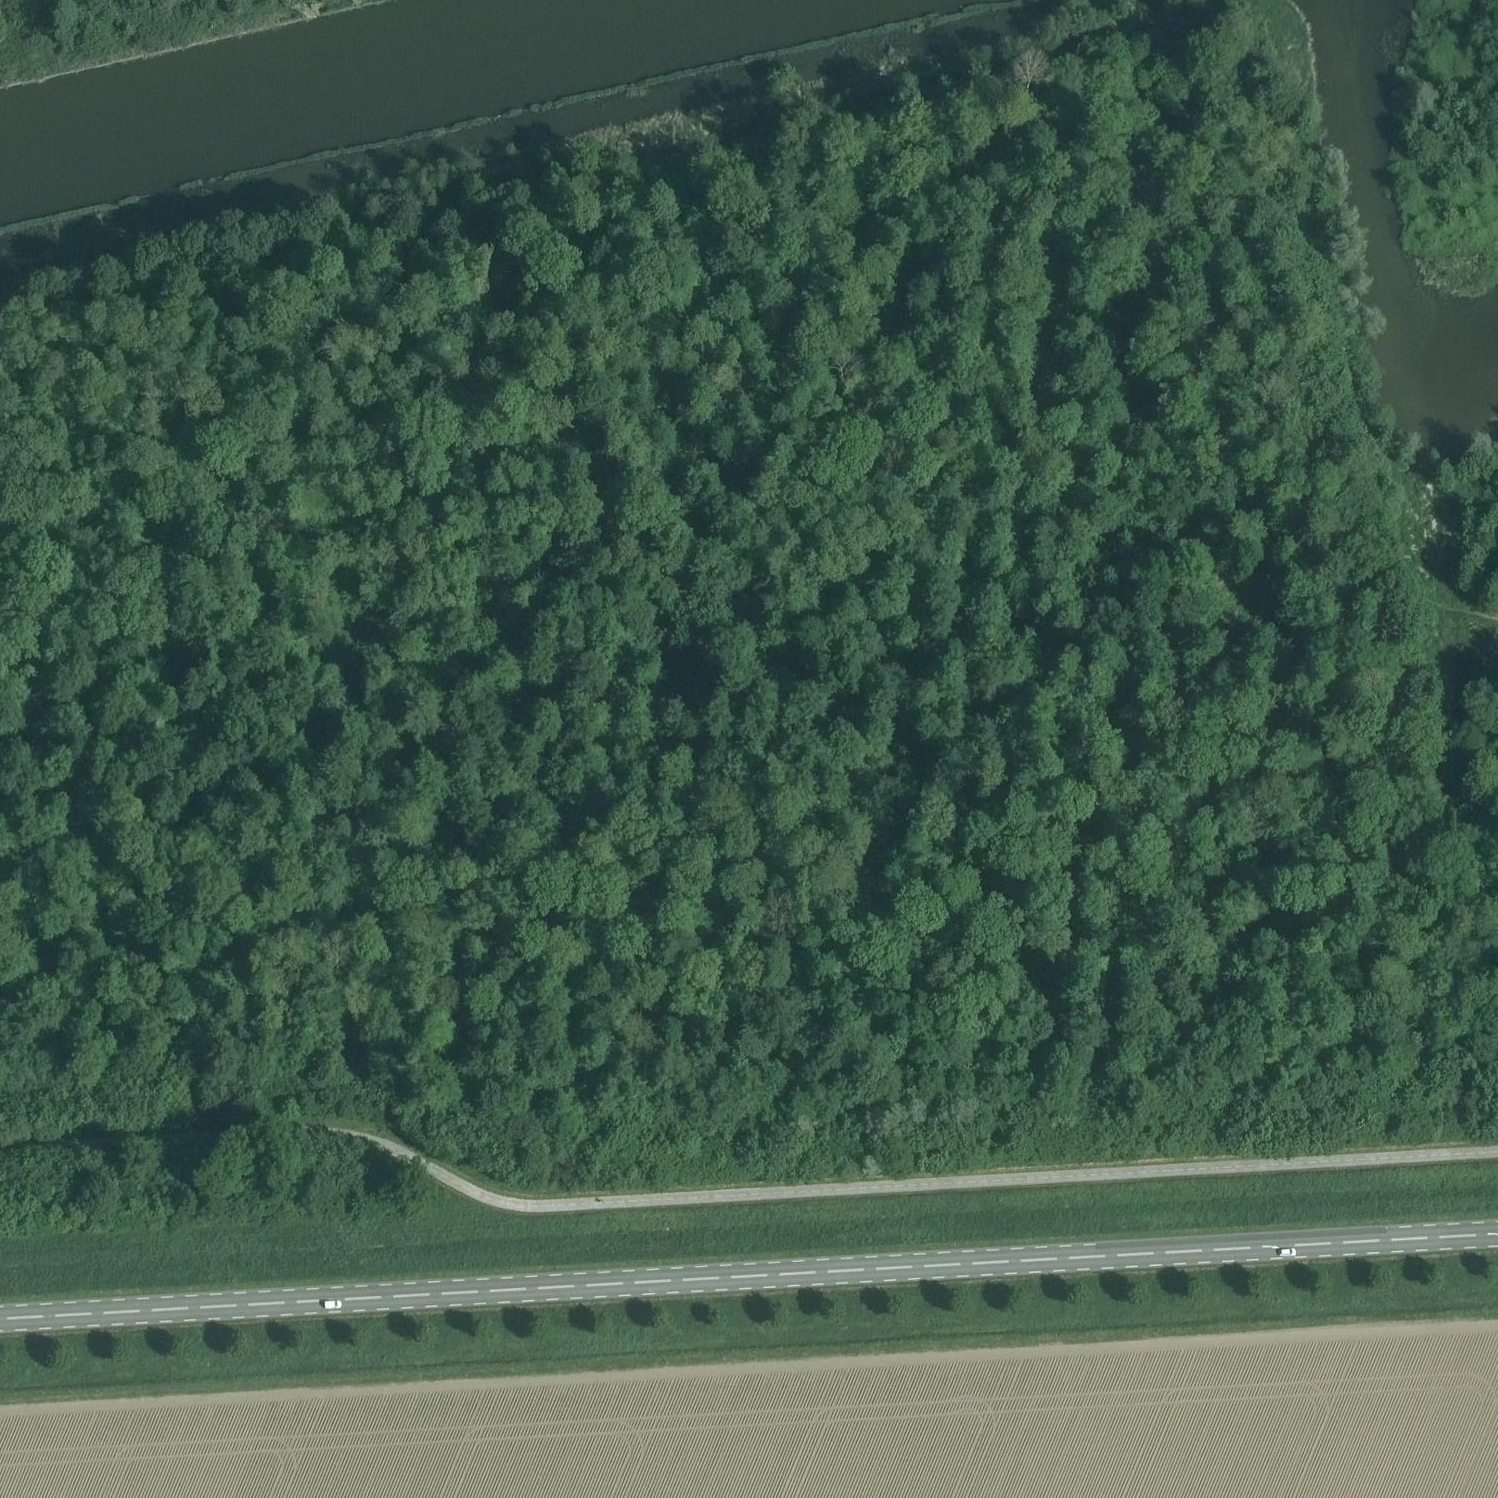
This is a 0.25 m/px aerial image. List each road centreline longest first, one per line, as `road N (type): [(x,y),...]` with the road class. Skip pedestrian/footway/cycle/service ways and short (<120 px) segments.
road 1 (track): [(0,759),(391,698),(567,696),(658,662),(779,673),(1020,655),(1248,601),(1391,595),(1497,615)]
road 2 (primary): [(0,1315),(1497,1233)]

